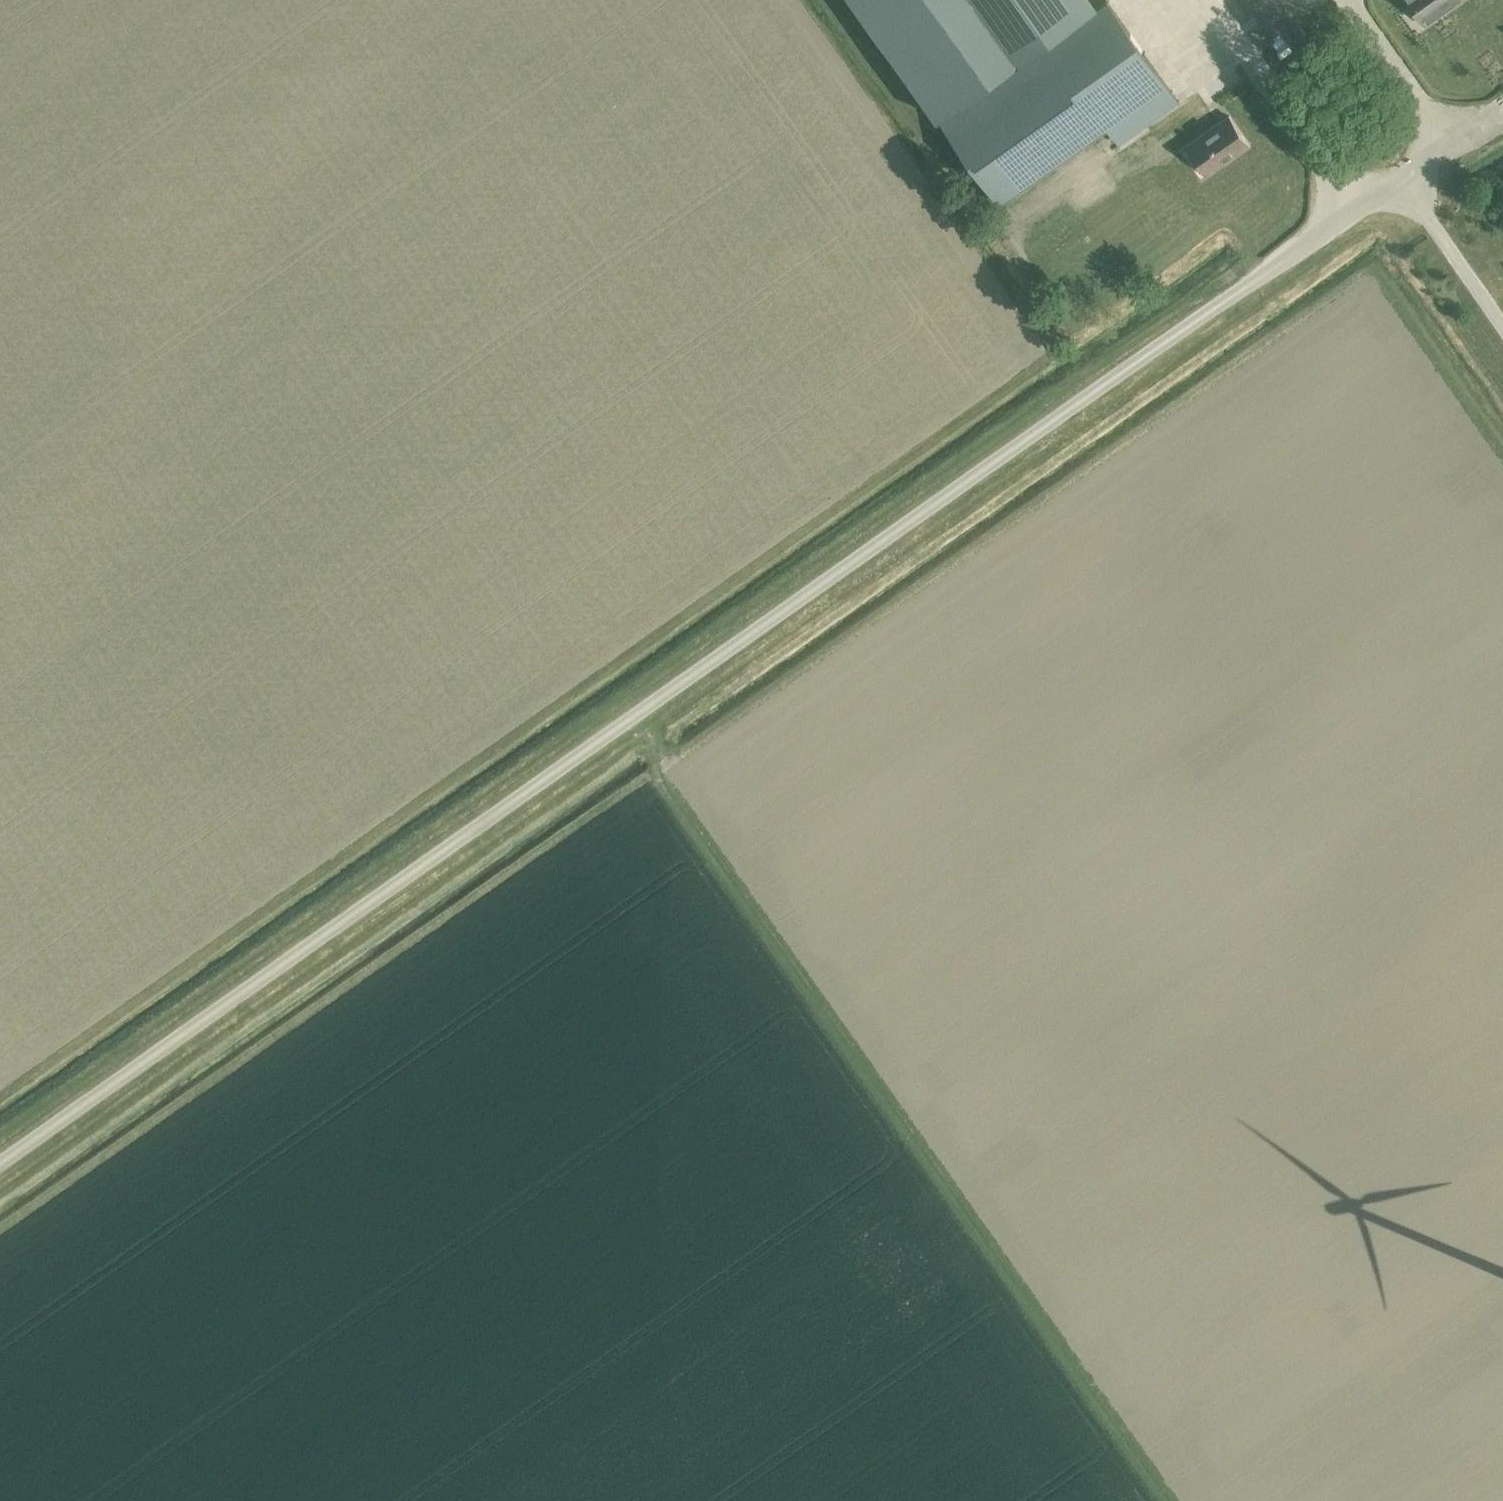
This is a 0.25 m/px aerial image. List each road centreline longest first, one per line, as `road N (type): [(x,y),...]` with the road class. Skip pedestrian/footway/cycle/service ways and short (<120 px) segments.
road 1 (residential): [(0,1161),(1496,104)]

